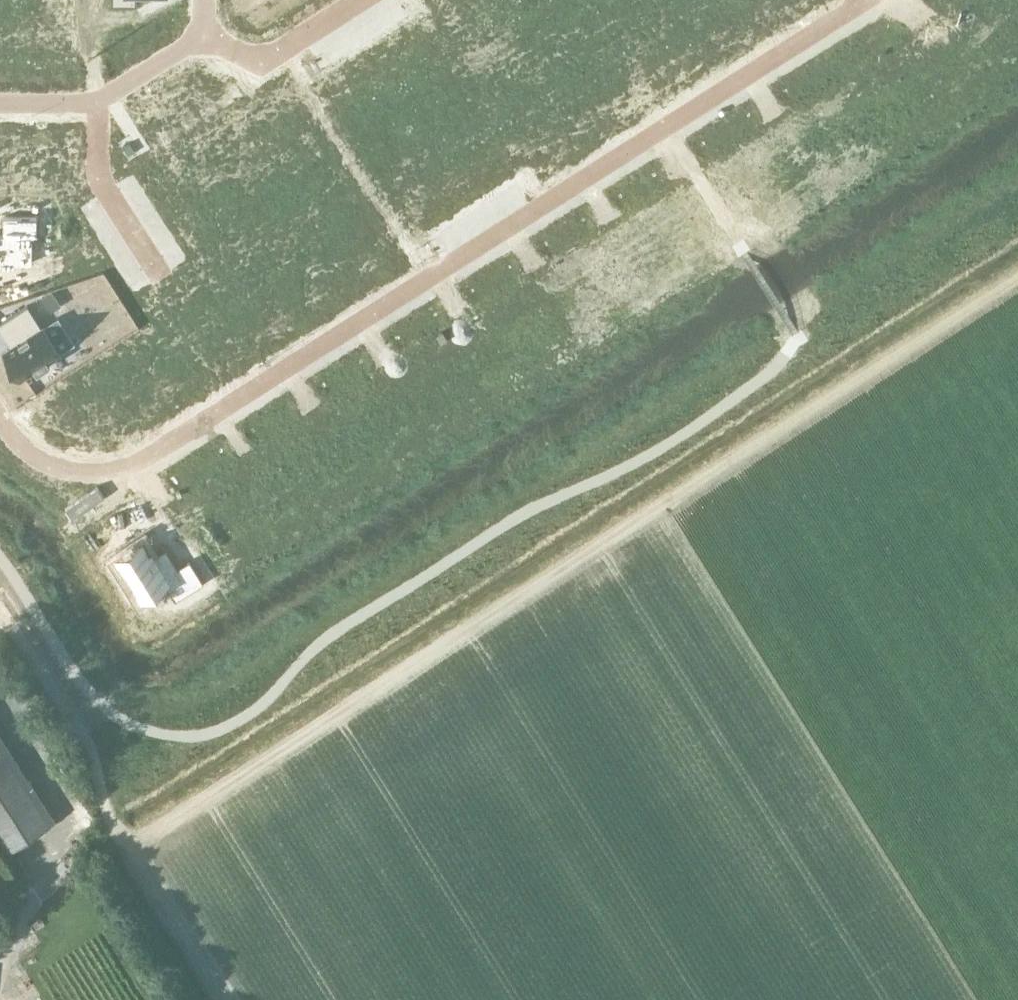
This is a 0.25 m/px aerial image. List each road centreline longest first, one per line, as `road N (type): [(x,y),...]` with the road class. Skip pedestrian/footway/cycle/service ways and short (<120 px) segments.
road 1 (residential): [(865,0),(134,463),(89,472),(52,465),(18,443),(0,419)]
road 2 (residential): [(0,103),(95,103),(202,34)]
road 3 (residential): [(202,34),(262,61),(359,0)]

